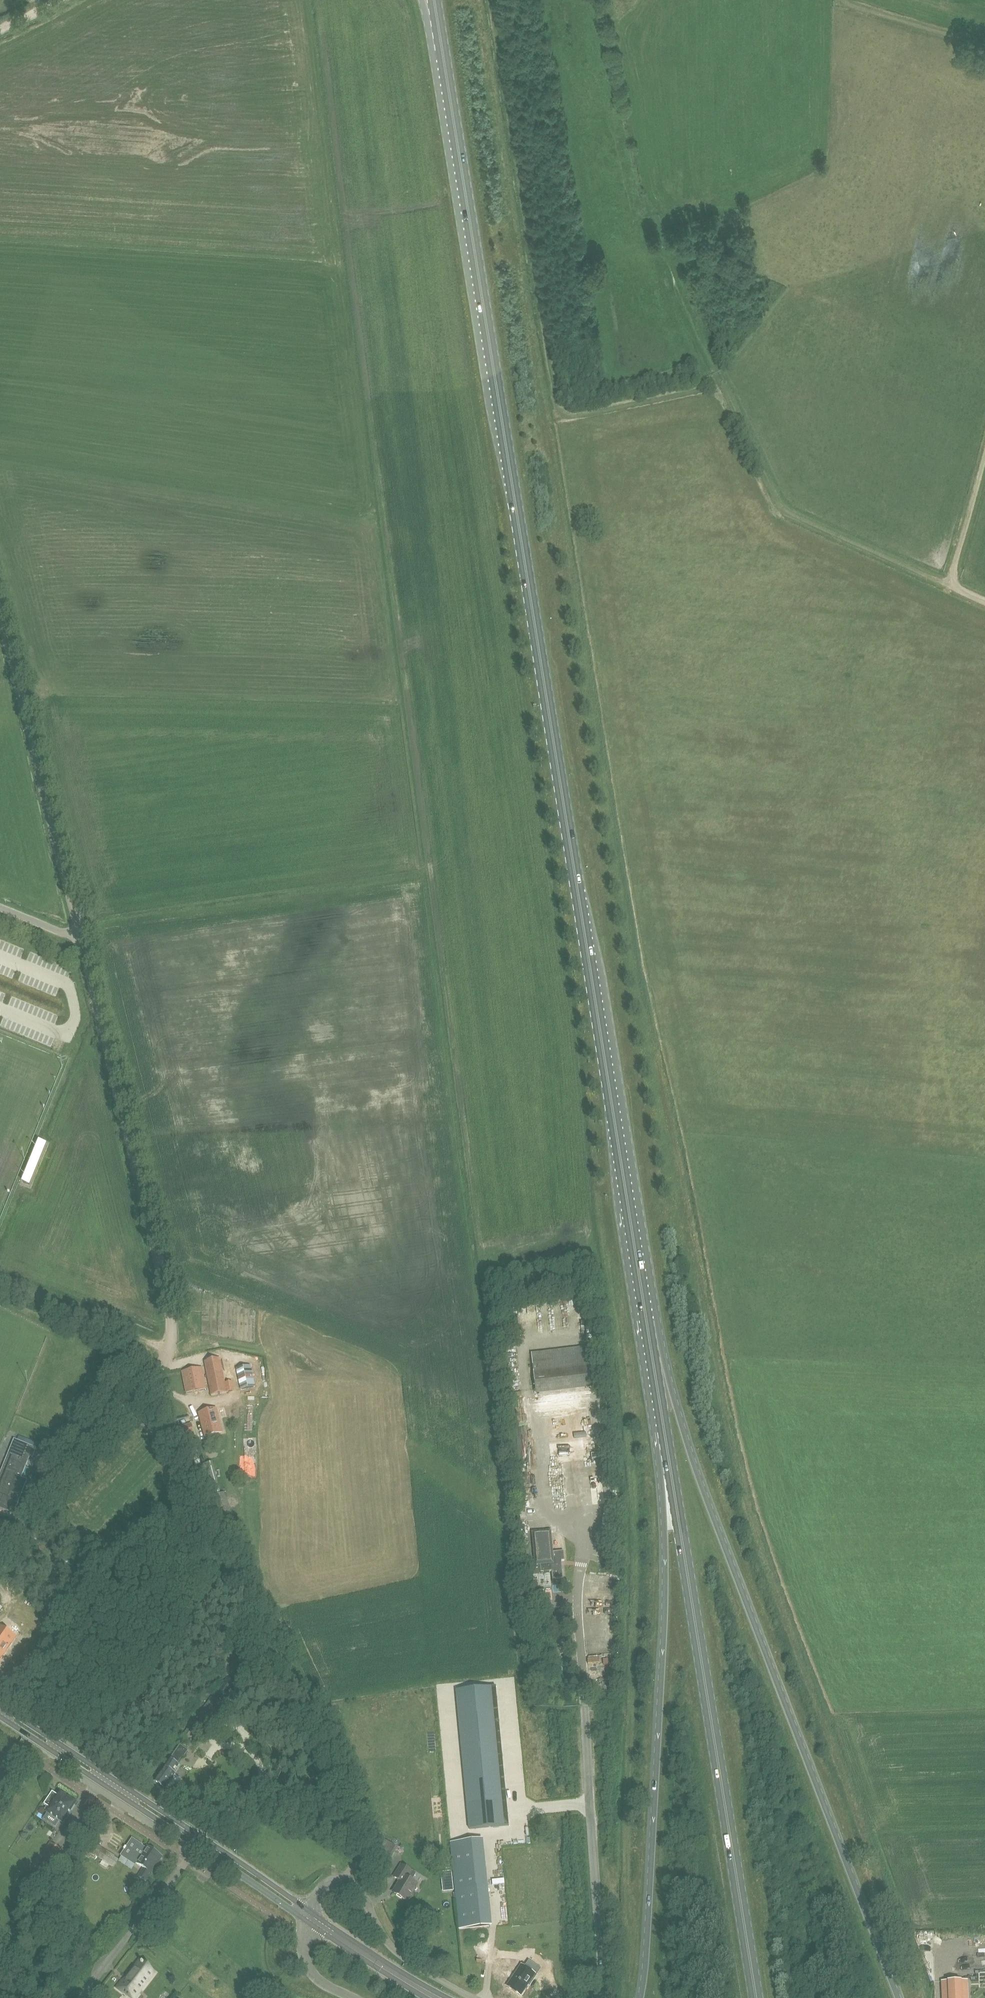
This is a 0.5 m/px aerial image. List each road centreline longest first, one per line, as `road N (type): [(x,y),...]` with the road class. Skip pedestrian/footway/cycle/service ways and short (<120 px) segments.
road 1 (primary): [(647,1320),(434,0)]
road 2 (primary): [(899,1997),(647,1320)]
road 3 (unclassified): [(0,1546),(171,1350),(170,1301),(80,939)]
road 4 (primary): [(756,1997),(665,1430)]
road 5 (primary): [(665,1430),(662,1643),(640,1997)]
road 6 (secondary): [(315,1921),(0,1711)]
road 7 (unclassified): [(80,939),(0,620)]
road 8 (track): [(951,585),(781,508),(730,390)]
road 9 (track): [(0,1281),(171,1350)]
road 10 (secondary): [(435,1997),(315,1921)]
road 11 (track): [(951,585),(984,462)]

